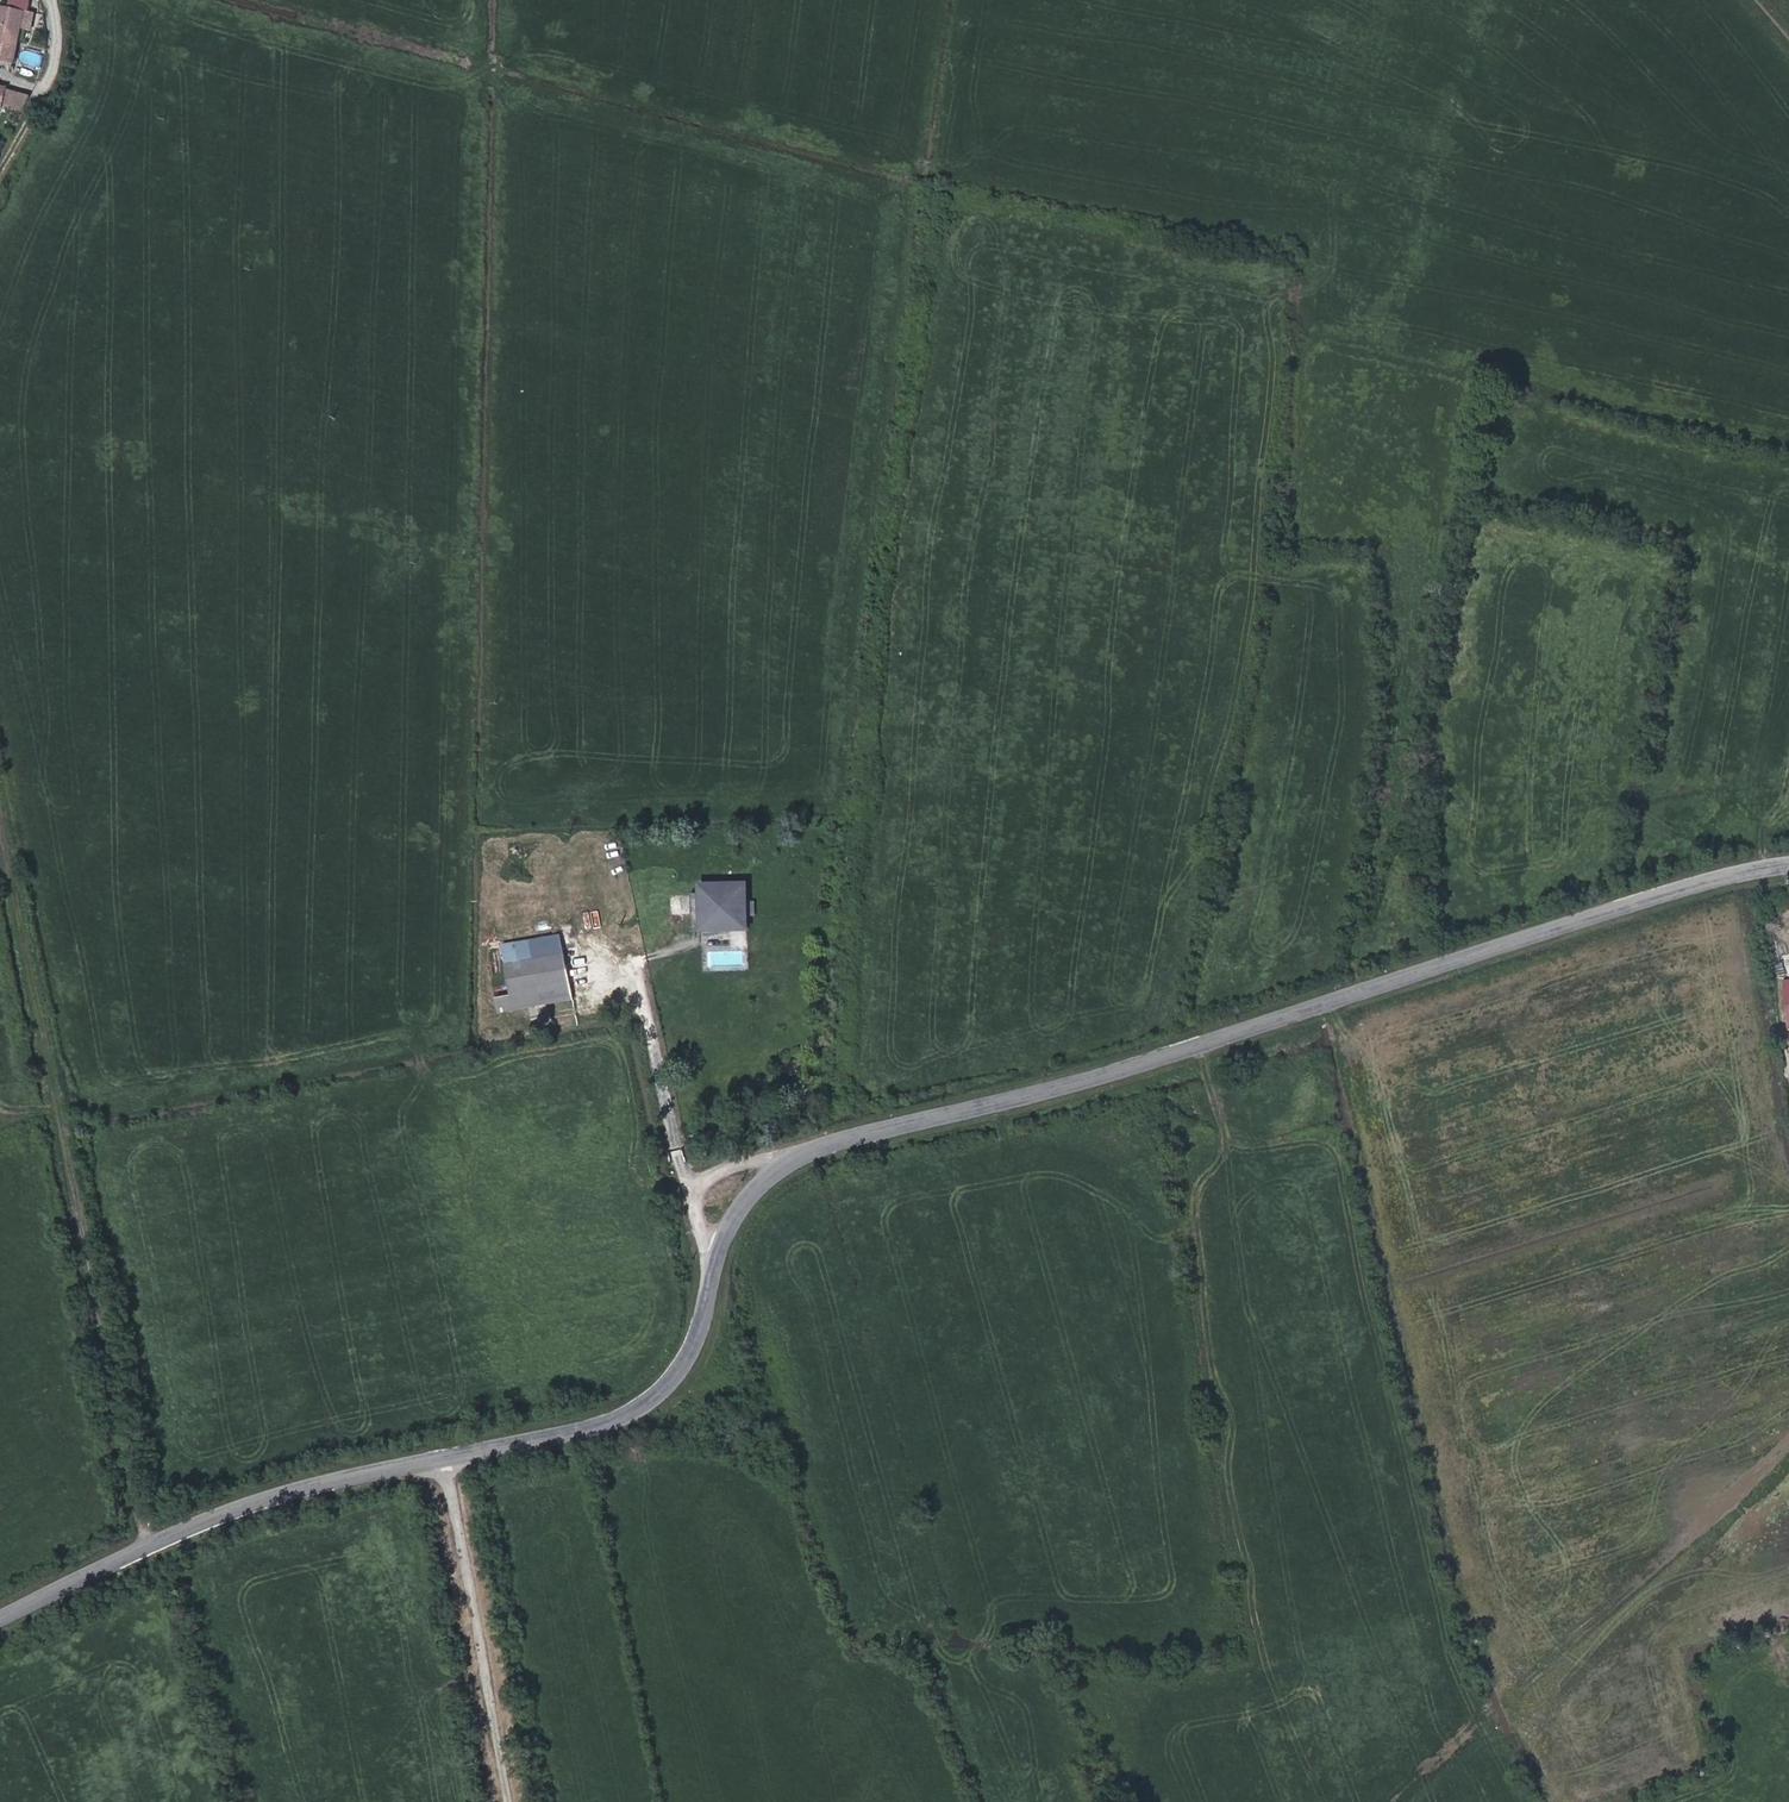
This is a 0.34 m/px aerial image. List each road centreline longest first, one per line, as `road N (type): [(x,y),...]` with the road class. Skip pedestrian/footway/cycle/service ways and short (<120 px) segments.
road 1 (tertiary): [(0,1617),(249,1503),(597,1427),(652,1402),(694,1353),(739,1213),(793,1162),(837,1141),(1079,1084),(1695,884),(1788,863)]
road 2 (track): [(139,1548),(0,835)]
road 3 (track): [(442,1461),(508,1801)]

